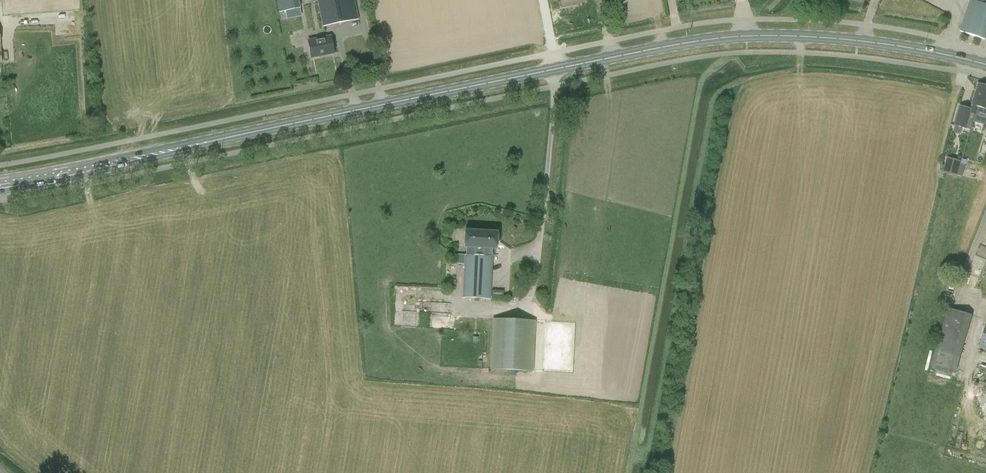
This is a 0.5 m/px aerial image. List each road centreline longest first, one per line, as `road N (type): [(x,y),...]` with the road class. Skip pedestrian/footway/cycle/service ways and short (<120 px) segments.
road 1 (secondary): [(0,185),(708,39),(836,38),(985,64)]

